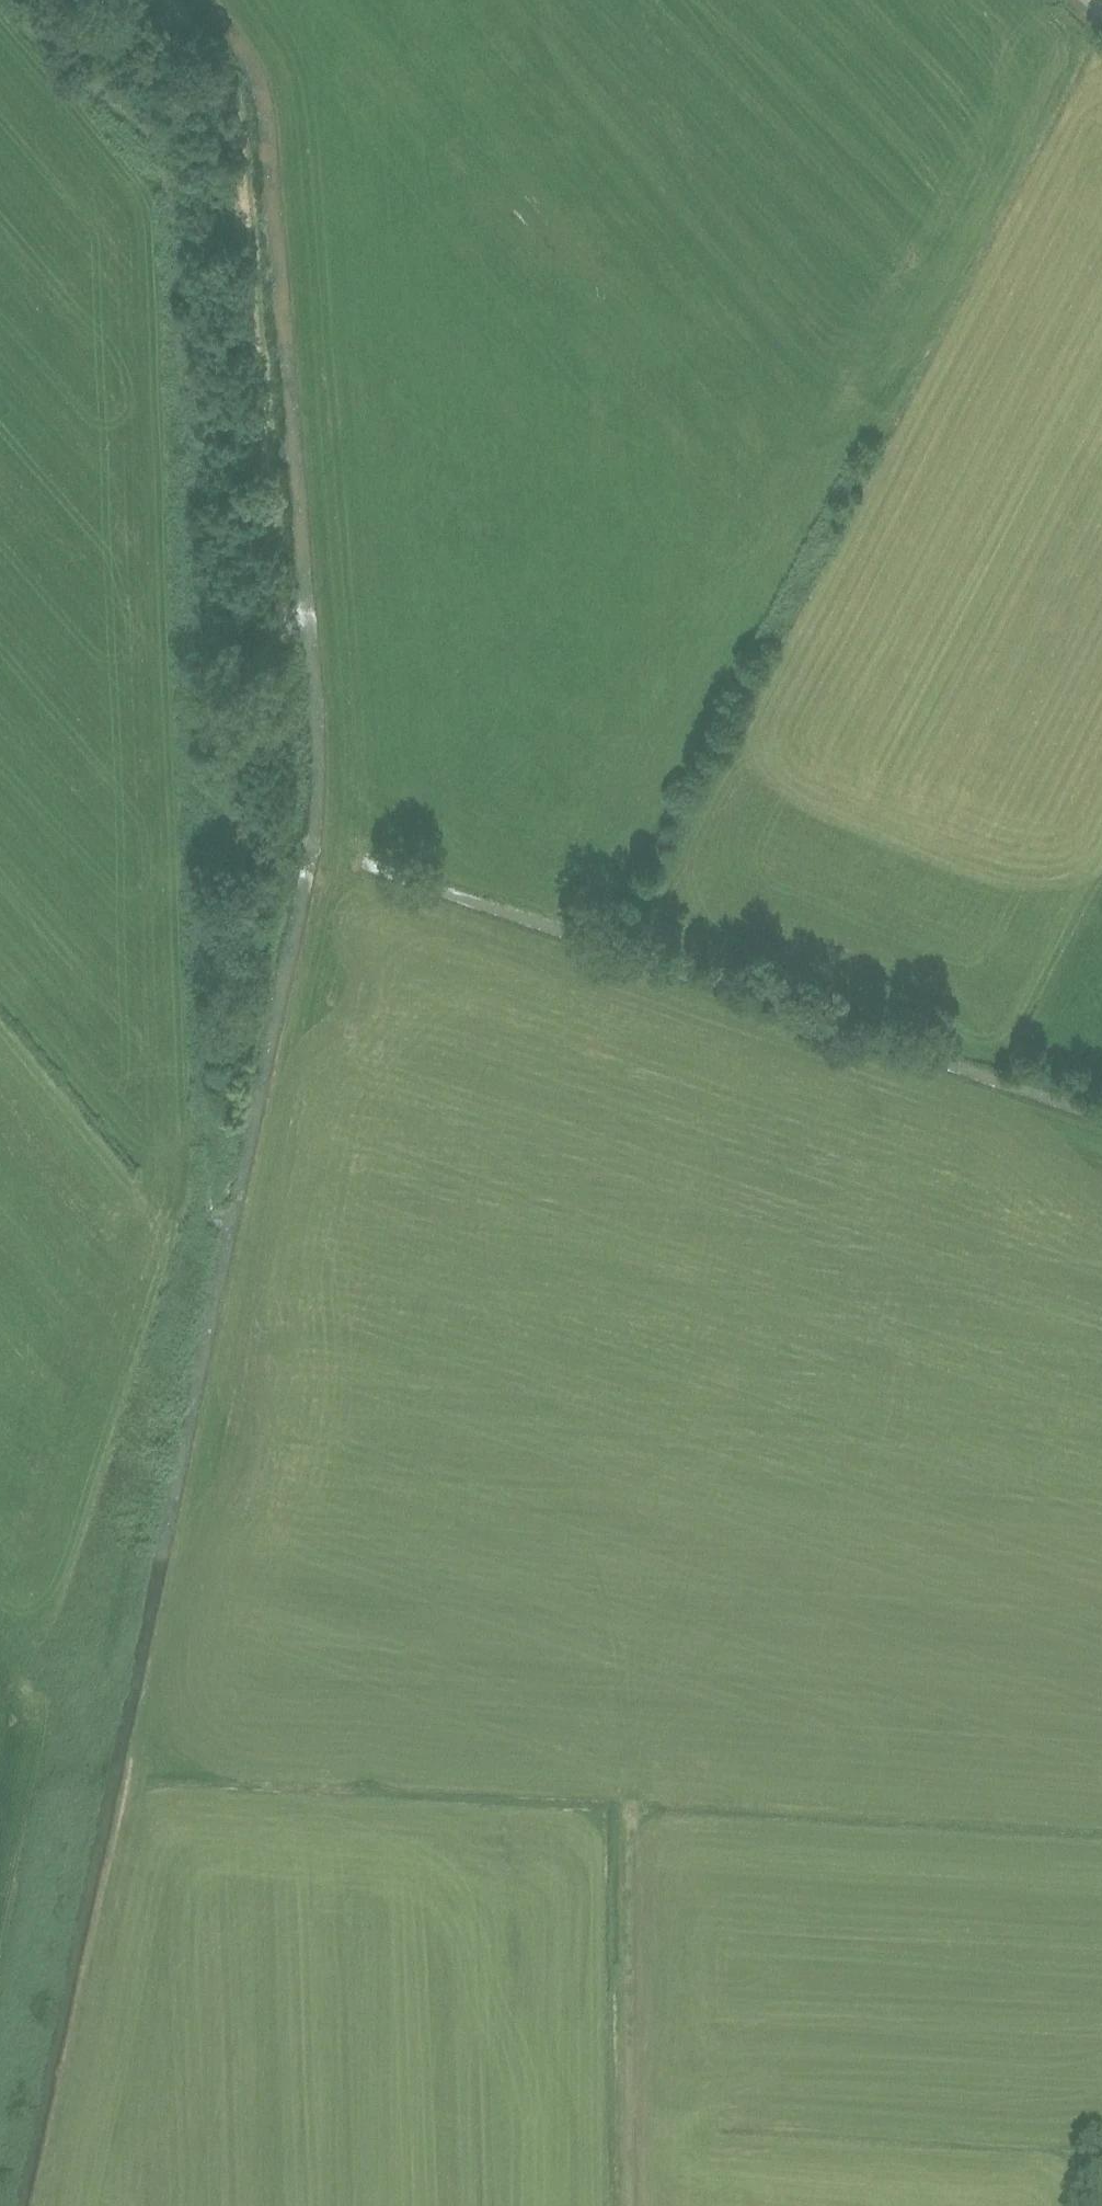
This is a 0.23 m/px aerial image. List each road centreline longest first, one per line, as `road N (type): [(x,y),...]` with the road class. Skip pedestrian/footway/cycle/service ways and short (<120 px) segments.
road 1 (track): [(629,2205),(631,1805)]

